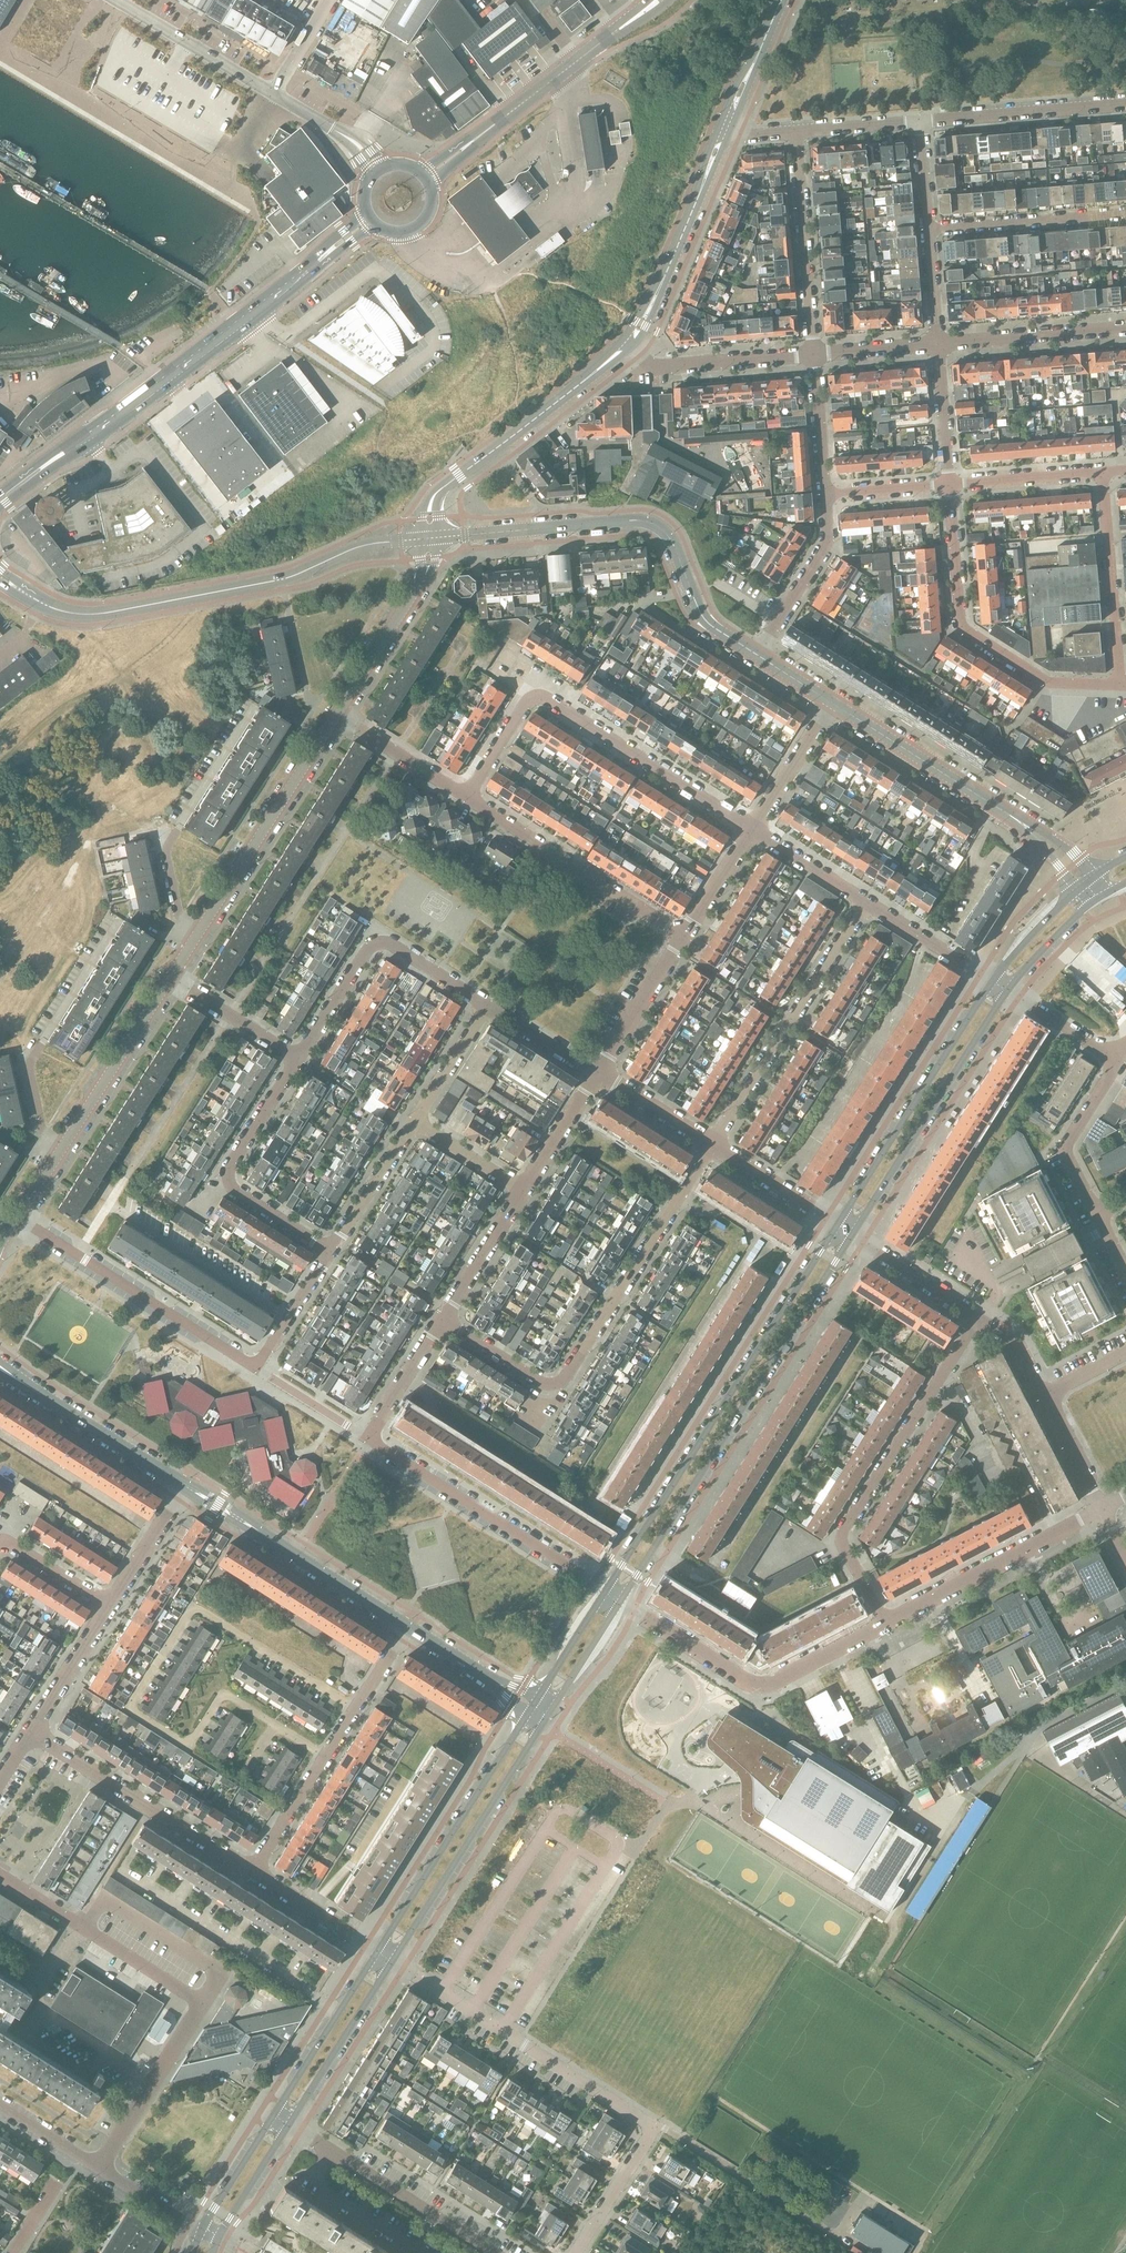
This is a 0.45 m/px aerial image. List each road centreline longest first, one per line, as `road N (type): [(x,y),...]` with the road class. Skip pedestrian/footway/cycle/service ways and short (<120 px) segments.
road 1 (residential): [(355,1709),(196,1609),(131,1707),(186,1744),(224,1695),(275,1725)]
road 2 (secondary): [(0,500),(370,221)]
road 3 (secondary): [(429,539),(361,546),(285,579),(88,615),(42,604),(0,576)]
road 4 (secondary): [(838,1224),(606,1590)]
road 5 (secondary): [(621,1600),(853,1234)]
road 6 (residential): [(440,1321),(540,1383),(560,1382),(712,1146)]
road 7 (secondary): [(757,655),(705,620),(672,540),(656,524),(429,539)]
road 8 (residential): [(753,828),(542,697),(525,703),(466,798)]
road 9 (residential): [(885,1624),(842,1534),(977,1318)]
road 10 (residential): [(949,485),(965,630),(1052,682),(1120,685)]
road 11 (residential): [(392,1960),(650,2127)]
road 12 (secondary): [(425,178),(658,0)]
road 13 (residential): [(712,1146),(866,901)]
road 14 (tertiary): [(429,539),(432,507),(448,483),(628,343)]
road 15 (secondary): [(992,981),(838,1224)]
road 16 (secondary): [(853,1234),(1007,991)]
road 17 (secondary): [(392,1960),(546,1717)]
road 18 (residential): [(606,1590),(368,1438)]
road 19 (residential): [(256,1367),(20,1217)]
road 20 (secondary): [(527,1714),(378,1950)]
road 21 (residential): [(52,1167),(29,1062),(119,919)]
road 22 (residential): [(299,1059),(380,942),(487,1005)]
road 23 (residential): [(195,938),(180,917),(166,849),(256,706)]
road 24 (tertiary): [(195,938),(336,715)]
road 25 (residential): [(331,1251),(229,1179),(299,1059)]
road 26 (residential): [(252,1871),(30,1731)]
road 27 (tertiary): [(407,1626),(186,1485)]
road 28 (residential): [(685,935),(466,798)]
road 29 (residential): [(885,1624),(1102,1508)]
road 30 (residential): [(621,1600),(753,1684),(773,1683),(834,1651)]
road 31 (tertiary): [(628,343),(672,261),(725,126)]
road 32 (residential): [(152,2083),(32,2002),(81,1927)]
road 33 (tertiary): [(52,1167),(170,977)]
road 34 (residential): [(814,353),(796,132)]
road 35 (tertiary): [(186,1485),(0,1368)]
road 36 (residential): [(1120,685),(1102,472)]
road 37 (residential): [(202,2004),(222,1972),(105,1899),(81,1927)]
road 38 (secondary): [(1009,814),(832,702)]
road 39 (residential): [(919,122),(1125,105)]
road 40 (tertiary): [(336,715),(424,577),(429,539)]
road 41 (residential): [(928,230),(1125,213)]
road 42 (residential): [(814,353),(655,367),(628,343)]
road 43 (secondary): [(378,1950),(274,2114)]
road 44 (secondary): [(289,2124),(392,1960)]
road 45 (residential): [(494,2252),(331,2150)]
road 46 (residential): [(1125,327),(938,343)]
road 47 (tertiary): [(274,93),(115,0)]
road 48 (residential): [(757,655),(828,541),(825,494)]
road 49 (residential): [(1097,1214),(1065,1147),(1118,1061)]
road 50 (residential): [(420,2252),(311,2183),(331,2150)]
road 51 (residential): [(598,1074),(685,935)]
road 52 (residential): [(905,1791),(834,1651)]
road 53 (residential): [(440,1321),(523,1190)]
road 54 (residential): [(466,798),(336,715)]
road 55 (residential): [(1102,472),(949,485)]
road 56 (residential): [(331,1251),(413,1122)]
road 57 (residential): [(299,1059),(170,977)]
road 58 (residential): [(977,1318),(853,1234)]
road 59 (residential): [(992,981),(866,901)]
road 60 (residential): [(753,828),(832,702)]
road 61 (residential): [(30,1731),(109,1605)]
road 62 (residential): [(378,1950),(252,1871)]
road 63 (residential): [(838,1224),(712,1146)]
road 64 (residential): [(575,2252),(650,2127)]
road 65 (residential): [(202,2004),(81,1927)]
road 66 (residential): [(109,1605),(186,1485)]
road 67 (residential): [(949,485),(938,343)]
road 68 (residential): [(825,494),(814,353)]
road 69 (residential): [(413,1122),(487,1005)]
road 70 (residential): [(256,1367),(331,1251)]
road 71 (residential): [(523,1190),(598,1074)]
road 72 (tertiary): [(725,126),(781,0)]
road 73 (secondary): [(274,2114),(200,2230)]
road 74 (residential): [(368,1438),(440,1321)]
road 75 (residential): [(252,1871),(325,1757)]
road 76 (residential): [(712,1146),(598,1074)]
road 77 (residential): [(866,901),(753,828)]
road 78 (secondary): [(218,2237),(289,2124)]
road 79 (residential): [(368,1438),(256,1367)]
road 80 (secondary): [(1007,991),(1099,896)]
road 81 (residential): [(1118,1061),(1007,991)]
road 82 (residential): [(487,1005),(598,1074)]
road 83 (secondary): [(551,1710),(621,1600)]
road 84 (residential): [(523,1190),(413,1122)]
road 85 (tertiary): [(378,168),(342,133),(274,93)]
road 86 (residential): [(0,1537),(109,1605)]
road 87 (secondary): [(1078,887),(992,981)]
road 88 (residential): [(685,935),(753,828)]
road 89 (residential): [(1102,1508),(1043,1397)]
road 90 (secondary): [(606,1590),(539,1696)]
road 91 (residential): [(938,343),(814,353)]
road 92 (residential): [(949,485),(825,494)]
road 93 (residential): [(796,132),(919,122)]

